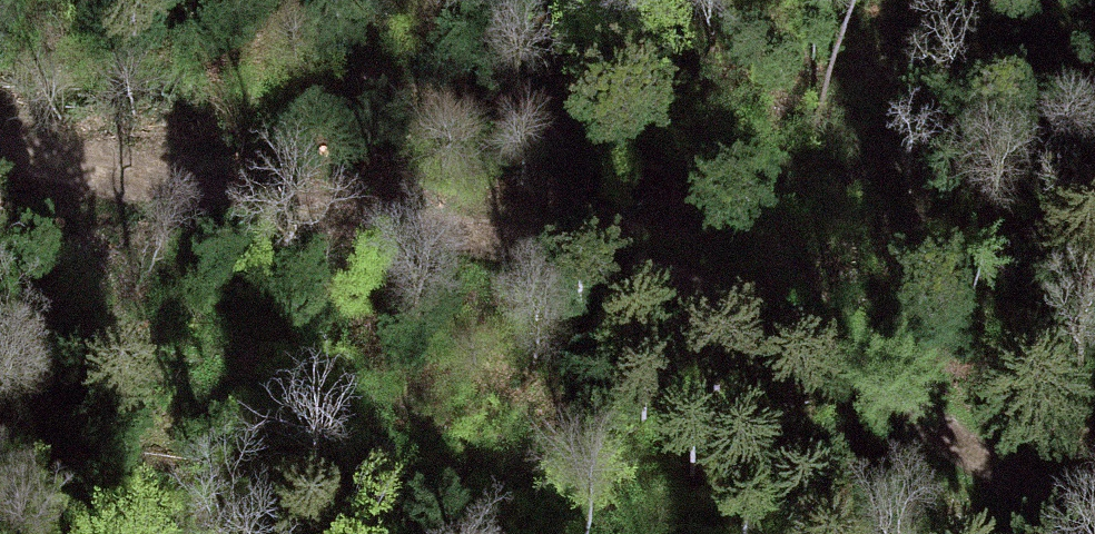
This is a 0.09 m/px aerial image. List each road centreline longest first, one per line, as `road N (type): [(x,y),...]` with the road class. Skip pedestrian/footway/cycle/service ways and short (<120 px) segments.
road 1 (track): [(0,154),(664,277),(780,324),(1033,498),(1094,523)]
road 2 (track): [(623,533),(512,476),(342,411),(129,348),(0,326)]

